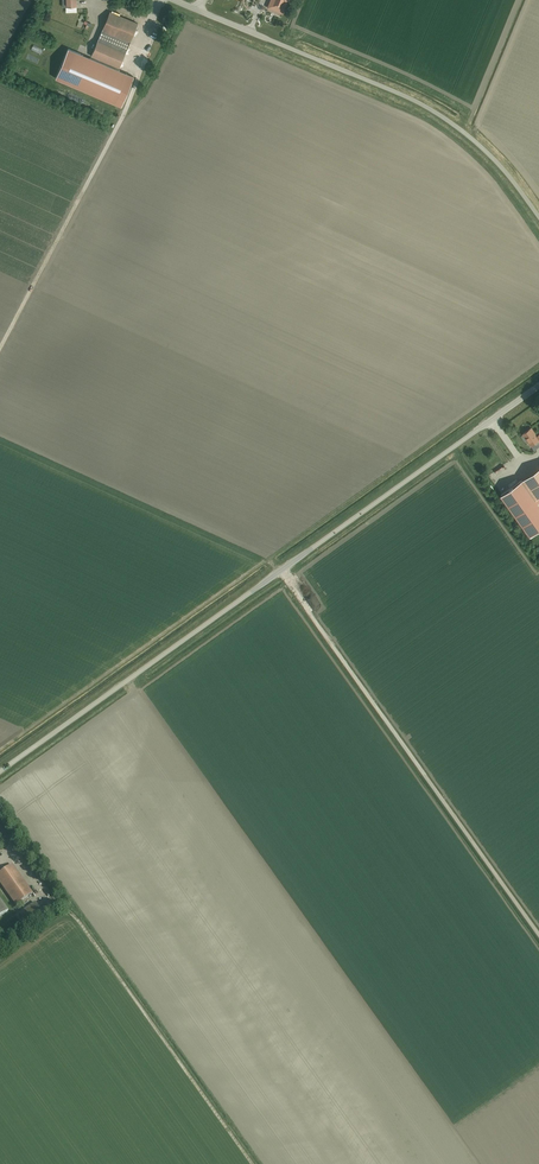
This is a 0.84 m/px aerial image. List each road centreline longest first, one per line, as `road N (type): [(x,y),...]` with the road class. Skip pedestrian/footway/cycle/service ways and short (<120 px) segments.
road 1 (unclassified): [(538,941),(277,575)]
road 2 (unclassified): [(538,224),(483,152),(421,108),(175,0)]
road 3 (unclassified): [(0,771),(277,575)]
road 4 (unclassified): [(277,575),(538,385)]

